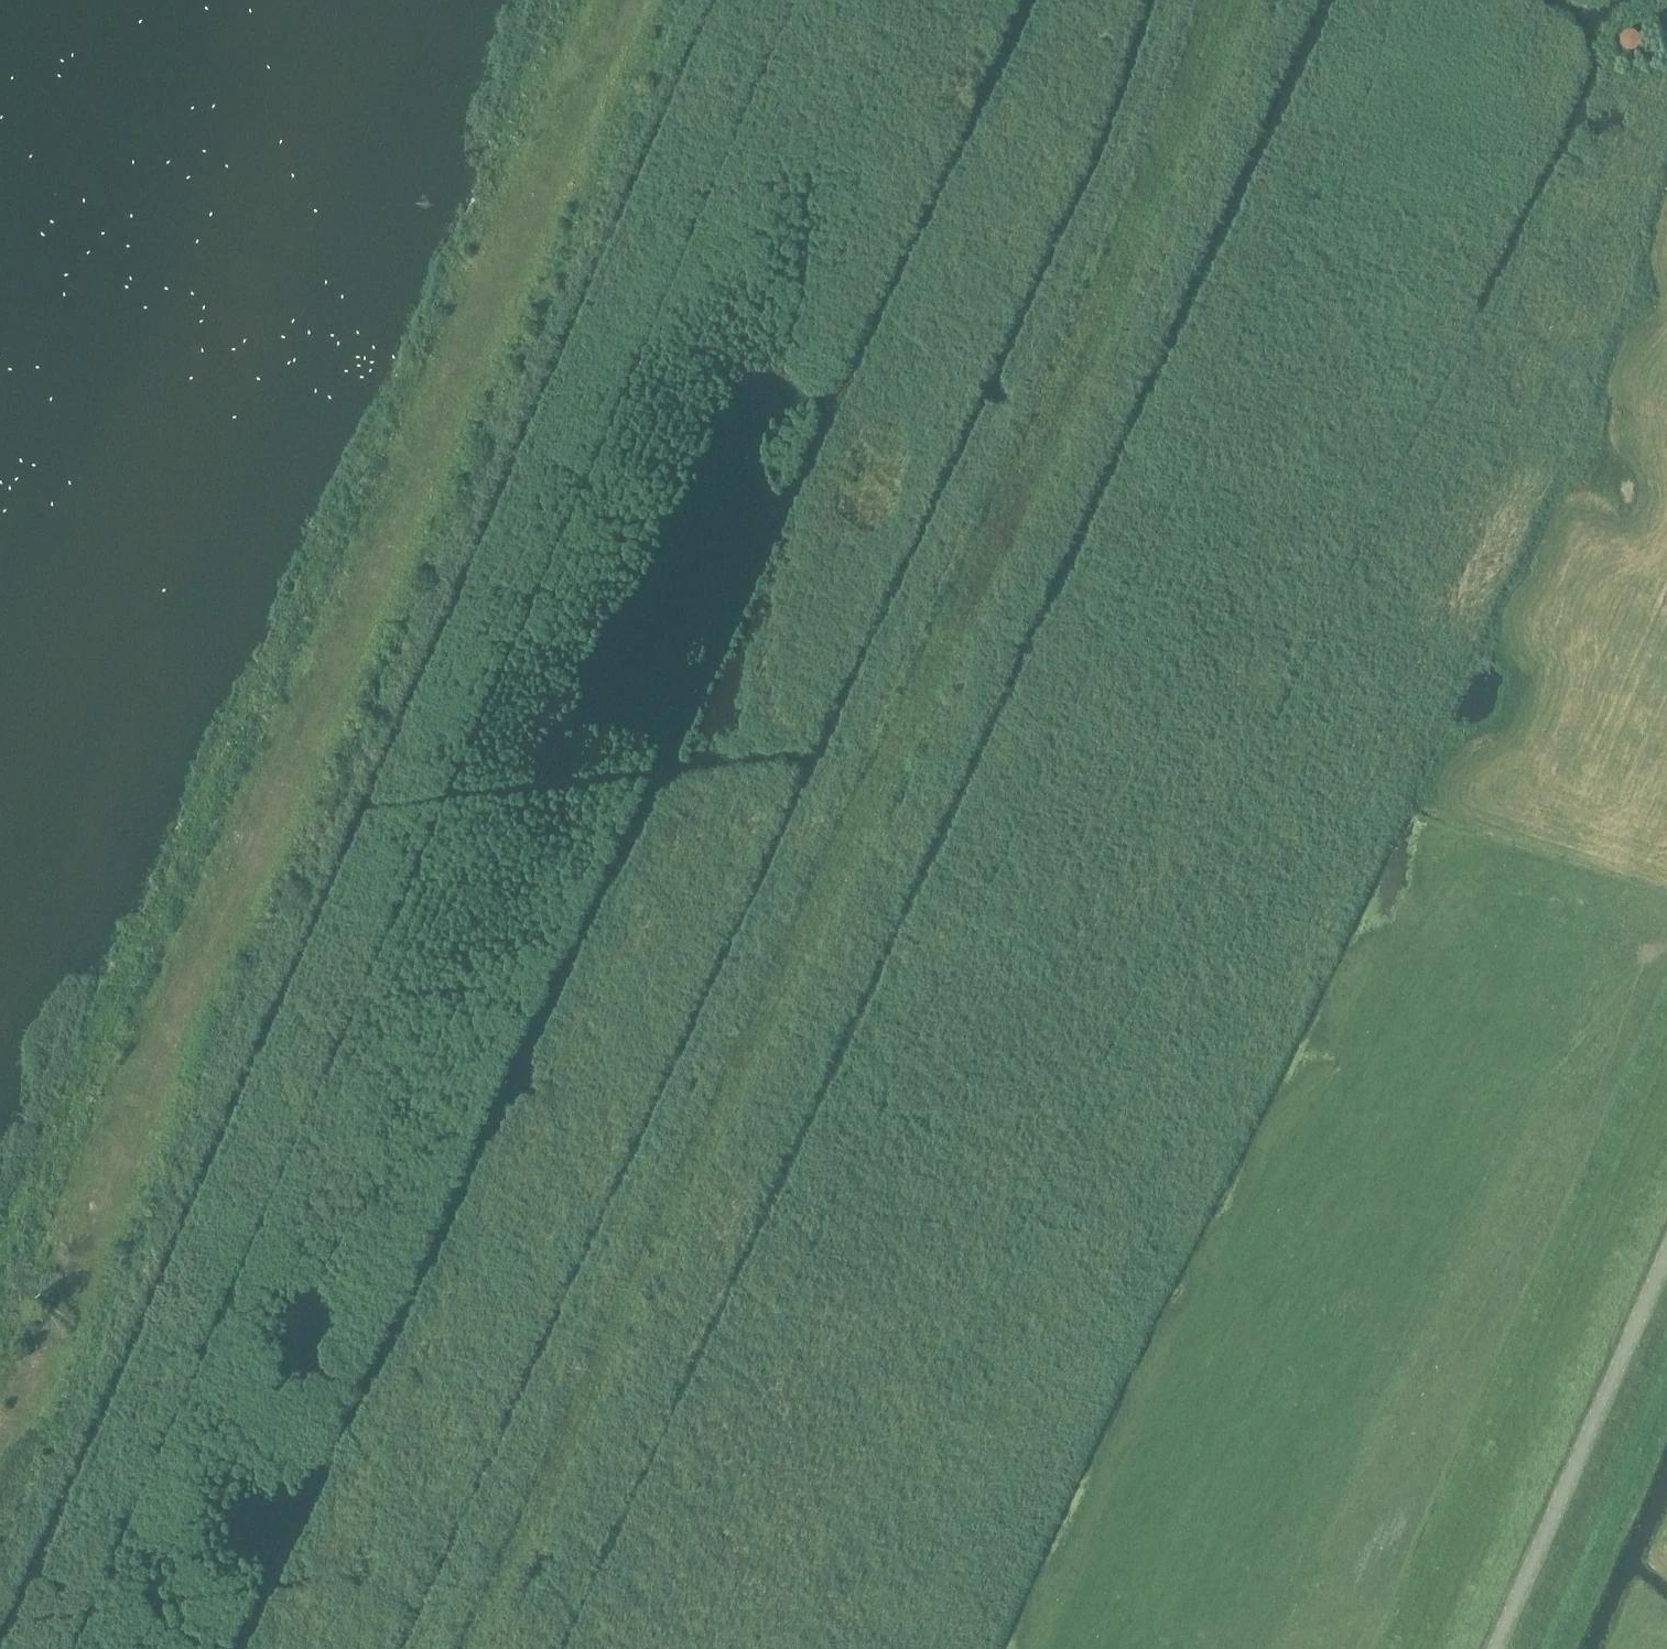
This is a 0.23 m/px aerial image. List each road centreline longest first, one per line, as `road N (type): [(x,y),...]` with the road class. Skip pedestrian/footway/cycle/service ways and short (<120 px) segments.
road 1 (unclassified): [(1666,1231),(1484,1648)]

